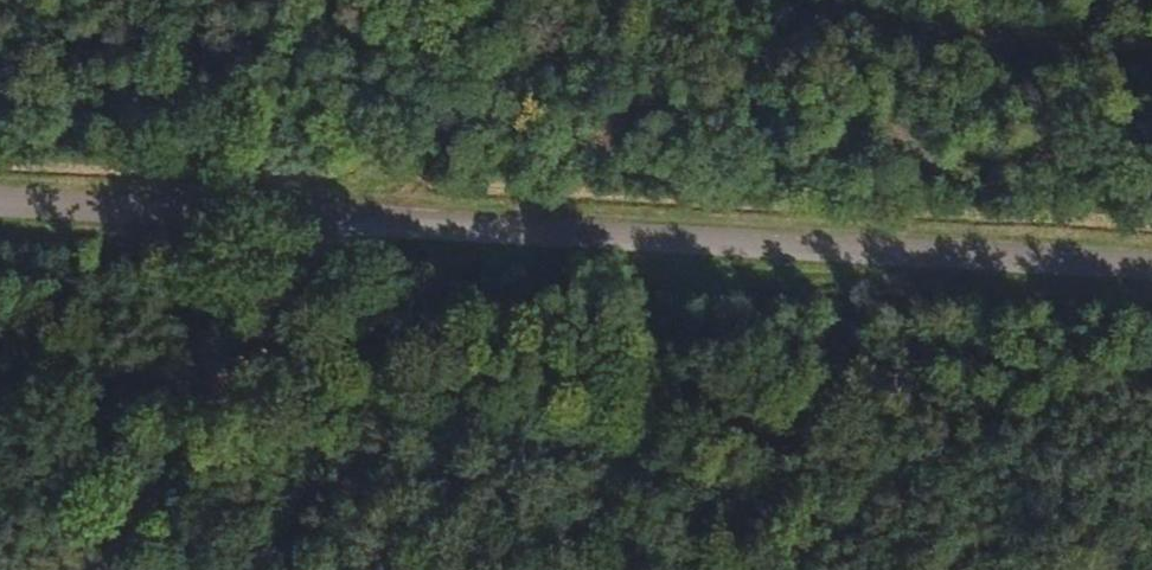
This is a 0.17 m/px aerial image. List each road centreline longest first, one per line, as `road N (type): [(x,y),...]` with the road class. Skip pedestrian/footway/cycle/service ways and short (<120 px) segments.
road 1 (unclassified): [(1151,271),(0,198)]
road 2 (track): [(441,232),(179,569)]

